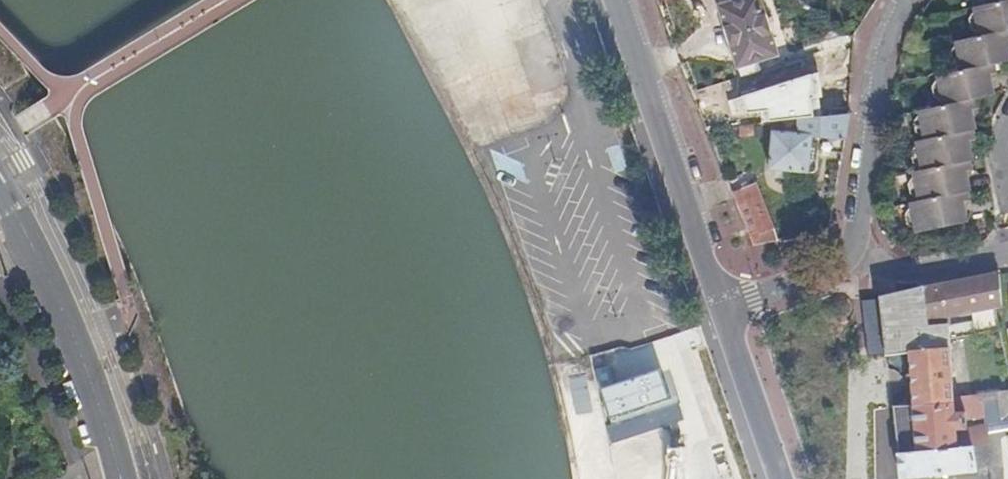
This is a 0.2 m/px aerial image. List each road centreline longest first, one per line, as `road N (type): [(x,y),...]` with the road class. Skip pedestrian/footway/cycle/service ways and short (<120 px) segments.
road 1 (residential): [(717,309),(615,0)]
road 2 (residential): [(907,0),(889,28),(859,226),(841,266)]
road 3 (tertiary): [(32,244),(116,460)]
road 4 (residential): [(778,478),(717,309)]
road 5 (residential): [(1007,254),(915,274),(841,266)]
road 6 (residential): [(841,266),(717,309)]

